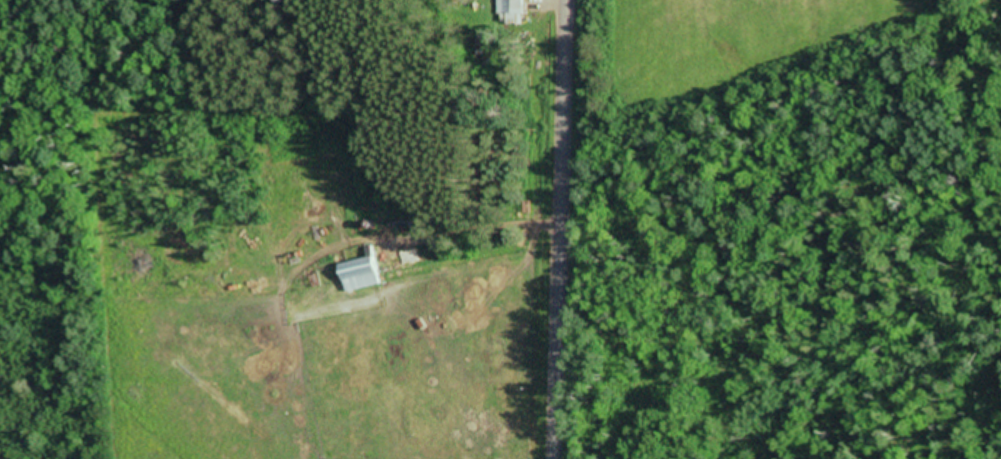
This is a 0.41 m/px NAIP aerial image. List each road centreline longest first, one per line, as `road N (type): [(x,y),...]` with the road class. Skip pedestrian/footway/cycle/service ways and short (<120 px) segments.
road 1 (residential): [(566,0),(554,458)]

